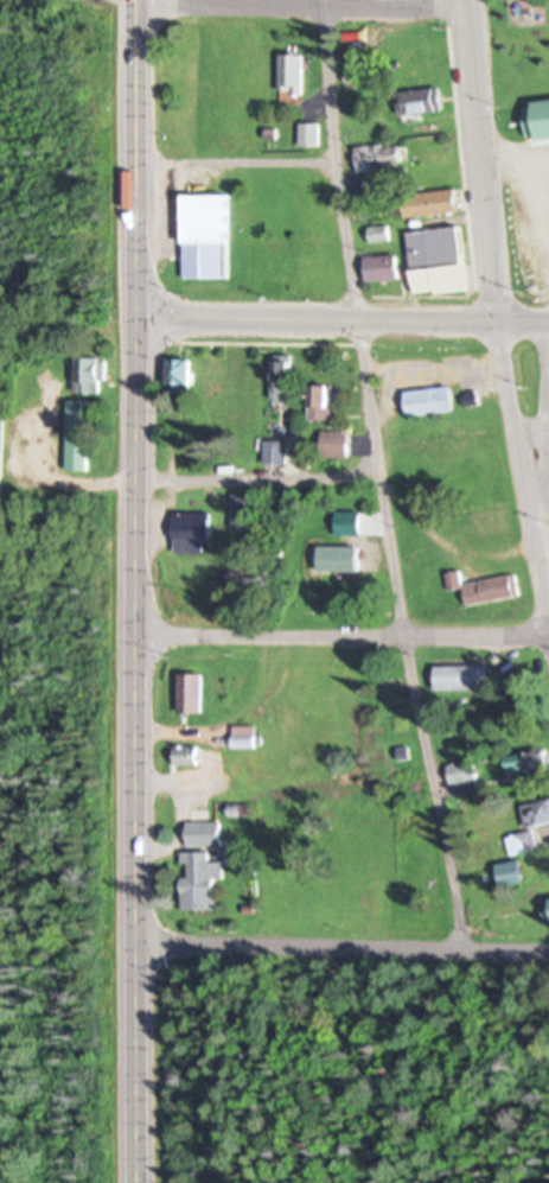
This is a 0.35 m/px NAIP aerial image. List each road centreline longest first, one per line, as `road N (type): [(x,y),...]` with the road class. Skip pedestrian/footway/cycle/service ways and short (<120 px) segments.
road 1 (primary): [(137,1182),(133,0)]
road 2 (residential): [(548,619),(498,322),(463,0)]
road 3 (residential): [(136,945),(548,949)]
road 4 (residential): [(548,631),(136,634)]
road 5 (secondary): [(548,322),(138,314)]
road 6 (residential): [(464,6),(133,4)]

